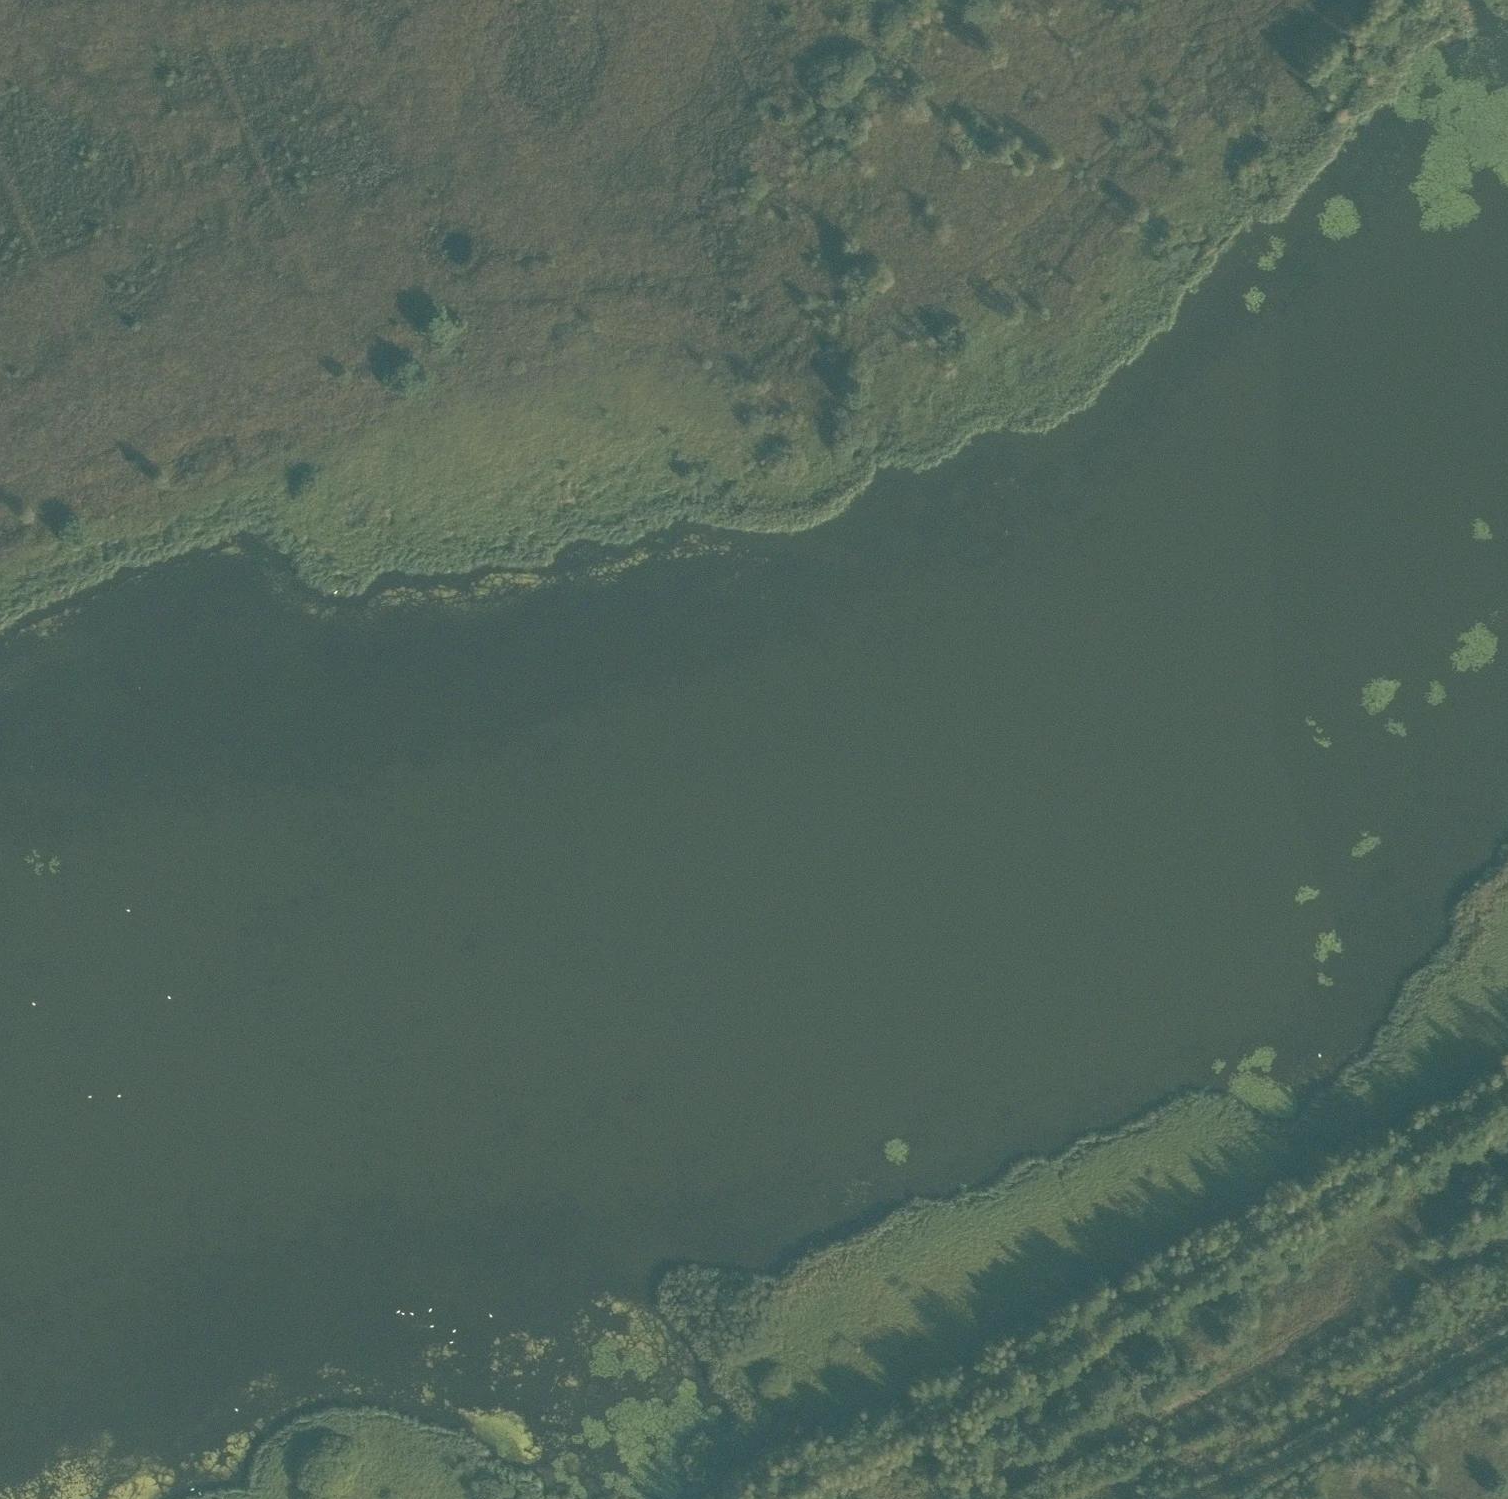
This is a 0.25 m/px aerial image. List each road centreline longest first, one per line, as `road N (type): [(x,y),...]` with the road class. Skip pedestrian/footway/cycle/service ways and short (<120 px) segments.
road 1 (track): [(1507,1339),(1253,1481),(1198,1498)]

